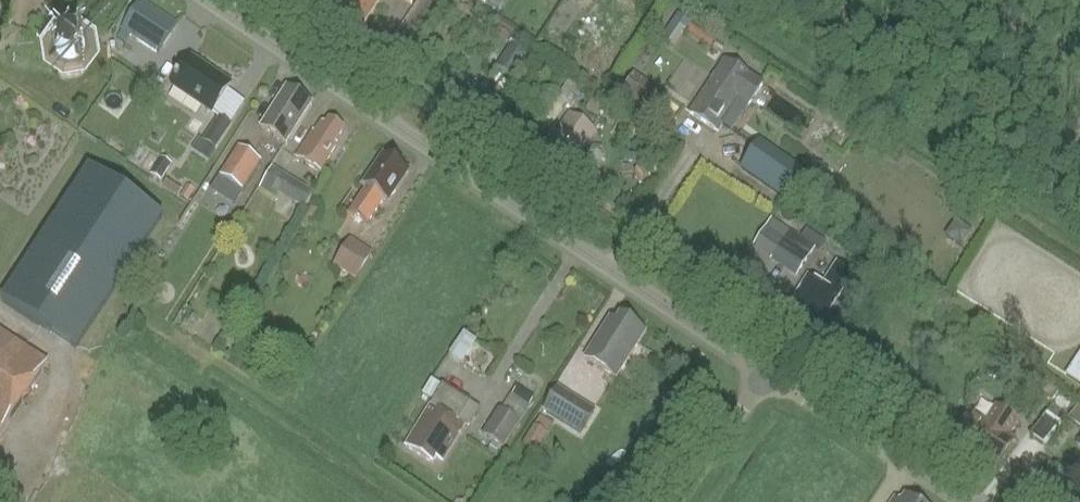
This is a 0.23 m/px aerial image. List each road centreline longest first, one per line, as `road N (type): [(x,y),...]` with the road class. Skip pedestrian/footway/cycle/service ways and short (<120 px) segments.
road 1 (unclassified): [(765,378),(204,0)]
road 2 (unclassified): [(953,501),(765,378)]
road 3 (residential): [(680,501),(765,378)]

